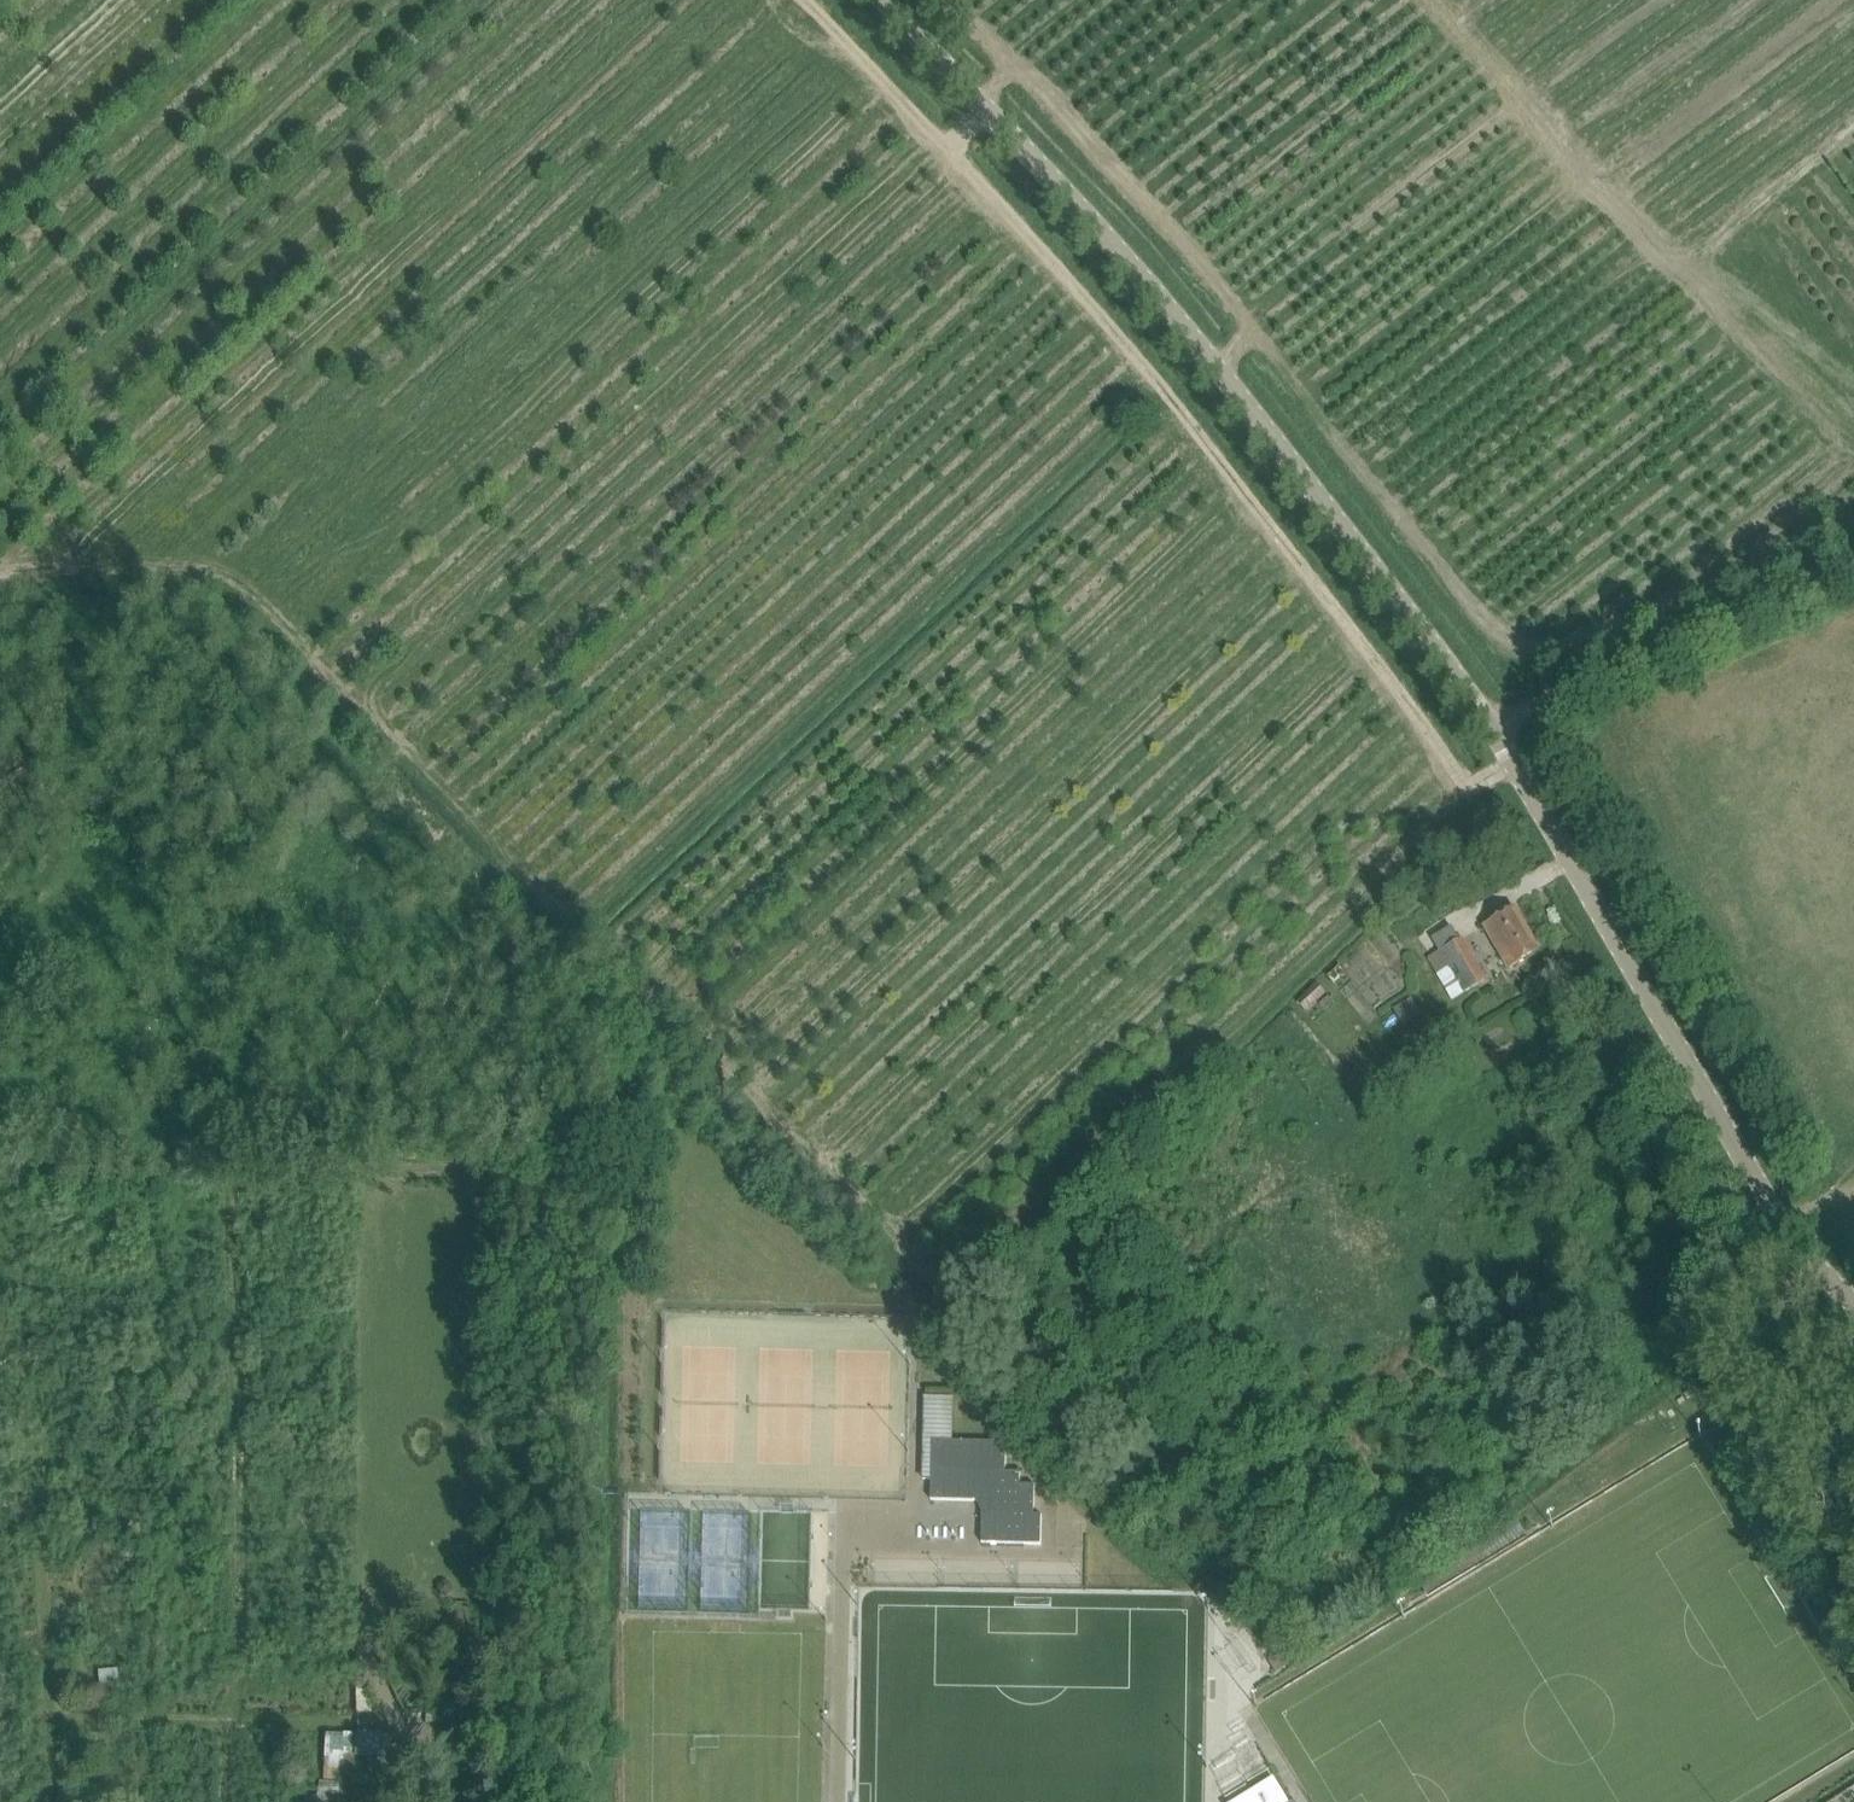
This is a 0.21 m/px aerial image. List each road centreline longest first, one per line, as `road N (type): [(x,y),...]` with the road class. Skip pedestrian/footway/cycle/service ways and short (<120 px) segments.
road 1 (unclassified): [(1496,736),(1217,366),(885,0)]
road 2 (unclassified): [(1853,1301),(1770,1208),(1496,736)]
road 3 (unclassified): [(1496,736),(1853,579)]

